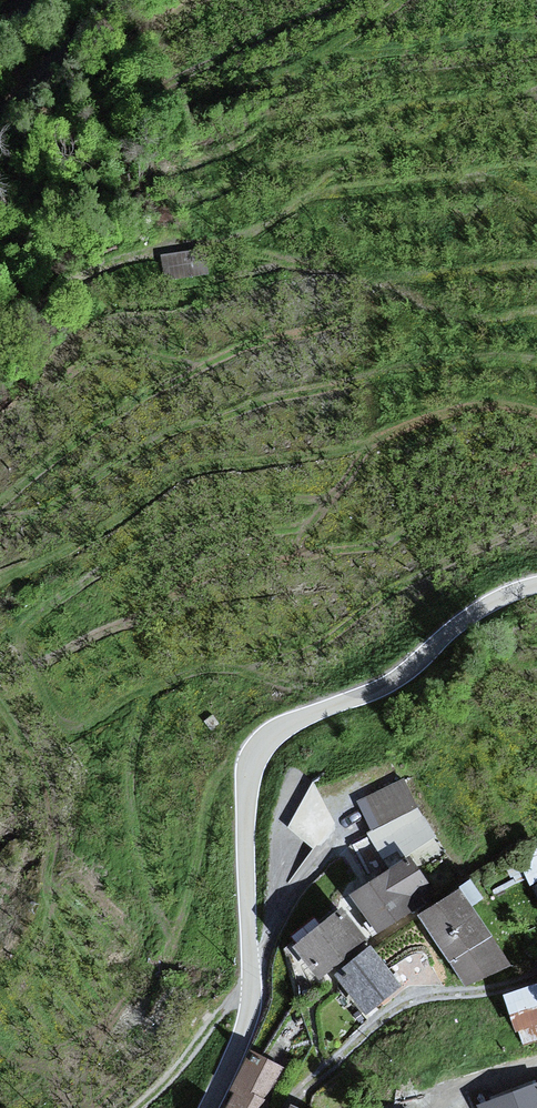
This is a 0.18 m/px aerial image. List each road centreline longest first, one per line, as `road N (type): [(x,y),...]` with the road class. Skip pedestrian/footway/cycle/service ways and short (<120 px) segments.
road 1 (unclassified): [(536,585),(473,614),(391,683),(263,741),(248,786),(250,986)]
road 2 (residential): [(312,1090),(413,1004),(536,976)]
road 3 (track): [(89,0),(0,111)]
road 4 (residential): [(250,986),(249,1018),(212,1107)]

